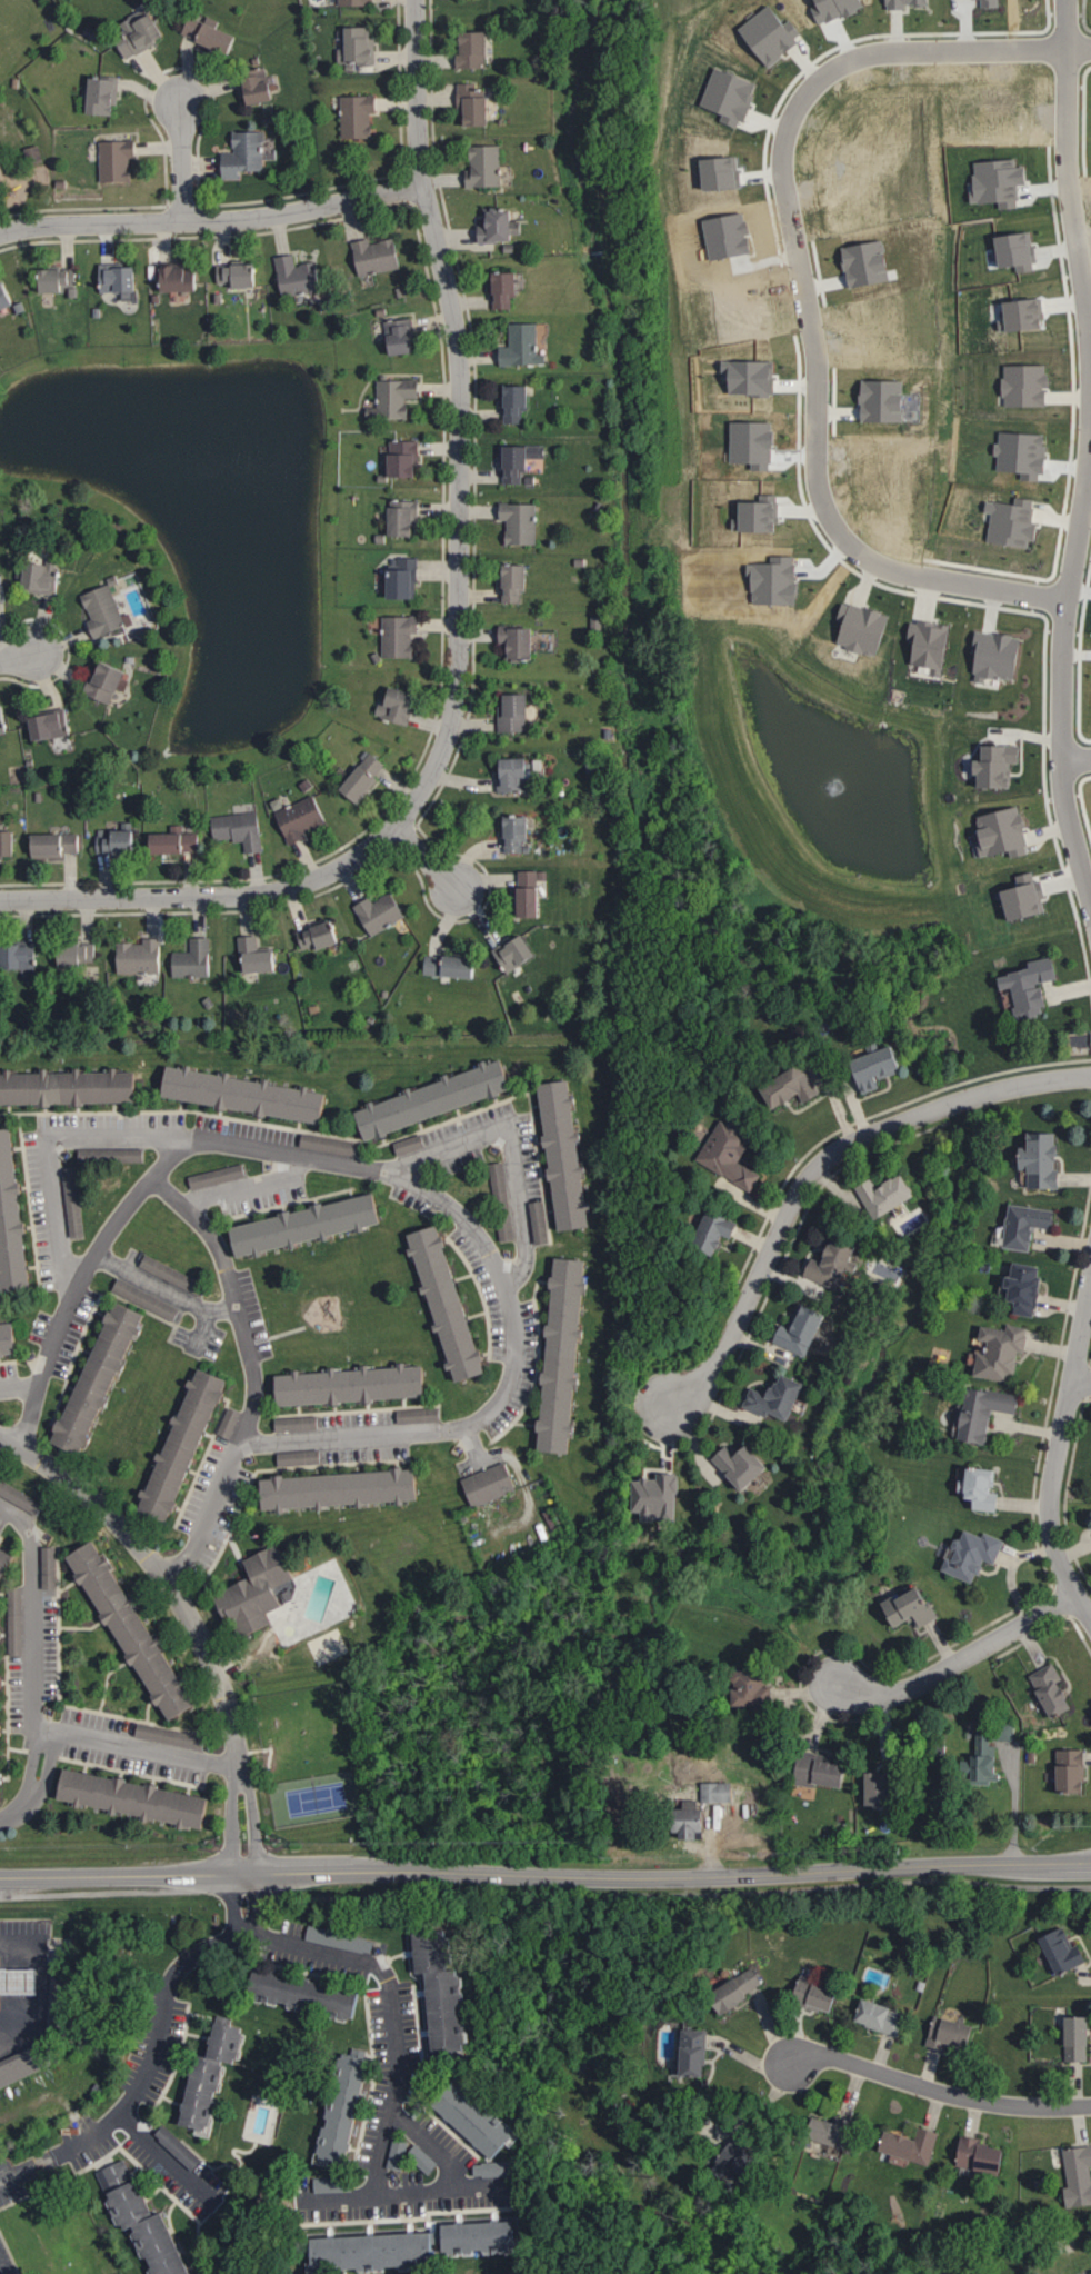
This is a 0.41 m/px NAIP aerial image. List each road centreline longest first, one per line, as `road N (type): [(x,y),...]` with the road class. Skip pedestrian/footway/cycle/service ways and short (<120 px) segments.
road 1 (residential): [(413,0),(420,177),(459,373),(457,679),(434,768),(399,821),(368,849),(284,891),(0,901)]
road 2 (tertiary): [(1090,1864),(735,1877),(444,1872),(0,1883)]
road 3 (residential): [(74,1280),(62,1256),(49,1149),(54,1137),(217,1143),(352,1167),(419,1186),(456,1213),(480,1240),(509,1303),(512,1368),(493,1408),(474,1424),(438,1433),(238,1445)]
road 4 (residential): [(1090,50),(863,56),(821,73),(789,114),(779,150),(781,192),(815,376),(820,493)]
road 5 (residential): [(376,2197),(399,2066),(388,1981),(361,1959),(254,1938),(198,1954),(173,1977),(158,2044),(123,2111)]
road 6 (residential): [(673,1412),(722,1359),(795,1200),(824,1164),(934,1111),(1090,1077)]
road 7 (residential): [(0,1439),(119,1525),(211,1659),(234,1741),(246,1876)]
road 8 (residential): [(1090,896),(1063,768),(1064,599),(1090,442)]
road 9 (residential): [(0,1508),(21,1522),(32,1543),(38,1726),(238,1771)]
road 10 (residential): [(0,235),(36,227),(269,218),(422,187)]
road 11 (residential): [(187,1210),(223,1261),(251,1358),(253,1403),(194,1547),(162,1579)]
road 12 (residential): [(1090,1623),(1061,1568),(1049,1522),(1090,1282)]
road 13 (residential): [(1090,2107),(968,2098),(832,2058),(791,2063)]
road 14 (residential): [(400,1179),(416,1164),(509,1128),(526,1257),(501,1280)]
road 15 (residential): [(1064,599),(904,575),(843,540),(820,493)]
road 16 (residential): [(839,1692),(905,1692),(1074,1597)]
road 17 (residential): [(1090,368),(1062,116)]
road 18 (residential): [(20,1448),(74,1280)]
road 19 (residential): [(179,1139),(74,1280)]
road 20 (residential): [(91,1254),(201,1309),(238,1309)]
road 21 (residential): [(297,2203),(454,2191)]
road 22 (residential): [(123,2111),(71,2151),(0,2181)]
road 23 (residential): [(123,2111),(219,2206)]
road 24 (residential): [(0,1942),(28,1945),(41,1985),(0,2030)]
road 25 (residential): [(297,1157),(284,1180),(206,1196),(187,1210)]
road 26 (residential): [(182,223),(181,100)]

